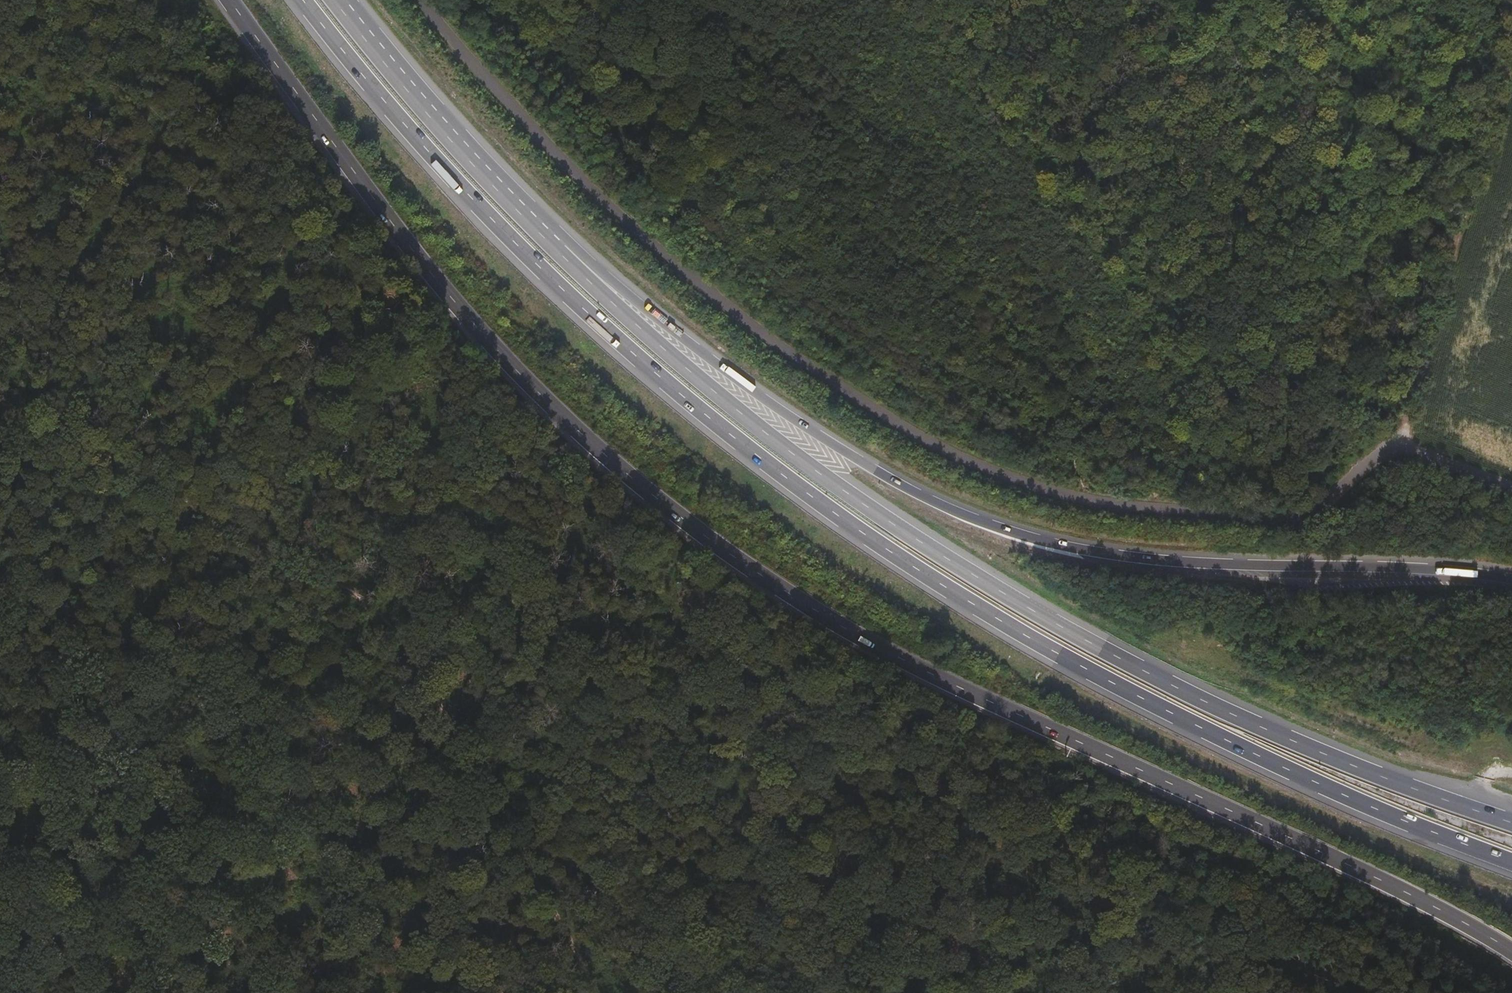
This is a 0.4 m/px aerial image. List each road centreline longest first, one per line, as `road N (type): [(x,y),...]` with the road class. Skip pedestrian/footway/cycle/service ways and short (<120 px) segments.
road 1 (trunk): [(232,0),(408,247),(526,382),(661,501),(772,582),(934,677),(1439,909),(1511,952)]
road 2 (motorway): [(307,0),(399,117),(570,297),(791,481),(1025,637),(1224,742),(1511,867)]
road 3 (track): [(1408,444),(1297,517),(1097,502),(1012,476),(883,413),(732,311),(614,209),(422,0)]
road 4 (motorway): [(1511,828),(1269,733),(982,582),(798,460),(559,249)]
road 5 (trunk): [(1511,578),(1119,557),(946,510),(796,422),(559,249)]
road 6 (track): [(0,396),(398,623)]
road 7 (track): [(1511,29),(1408,444)]
road 8 (track): [(398,623),(602,992)]
road 9 (motorway): [(559,249),(338,0)]

